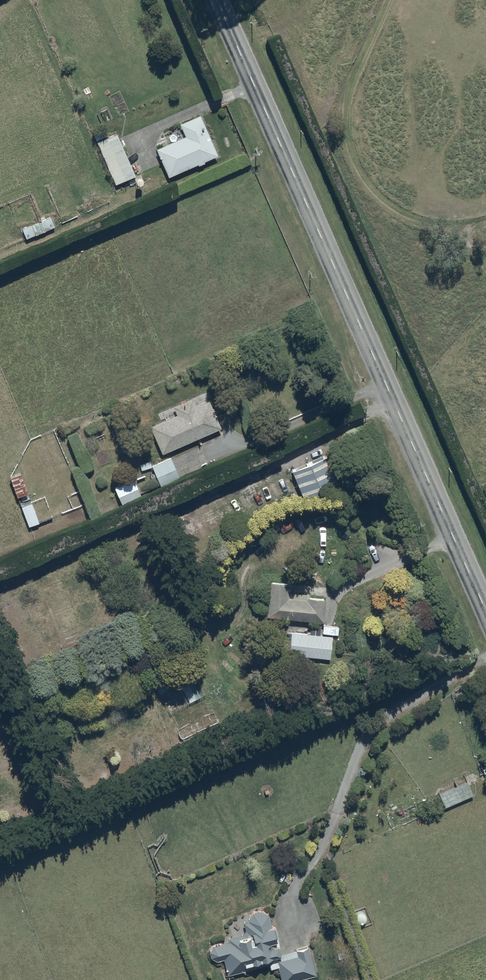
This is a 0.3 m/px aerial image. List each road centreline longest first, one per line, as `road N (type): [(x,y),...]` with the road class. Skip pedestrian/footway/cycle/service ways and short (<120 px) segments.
road 1 (unclassified): [(485,609),(217,0)]

